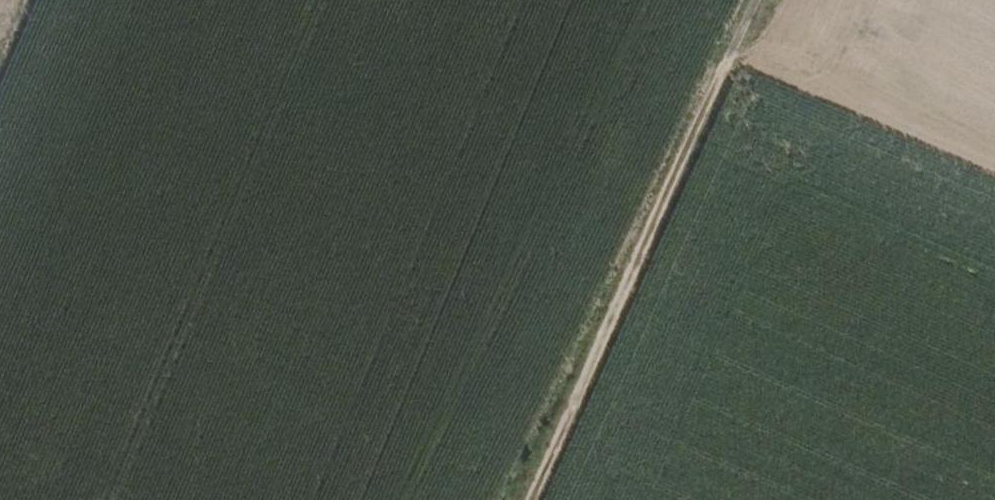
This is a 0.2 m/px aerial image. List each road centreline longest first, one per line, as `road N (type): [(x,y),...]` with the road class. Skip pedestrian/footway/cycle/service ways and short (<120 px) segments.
road 1 (track): [(531,499),(757,0)]

